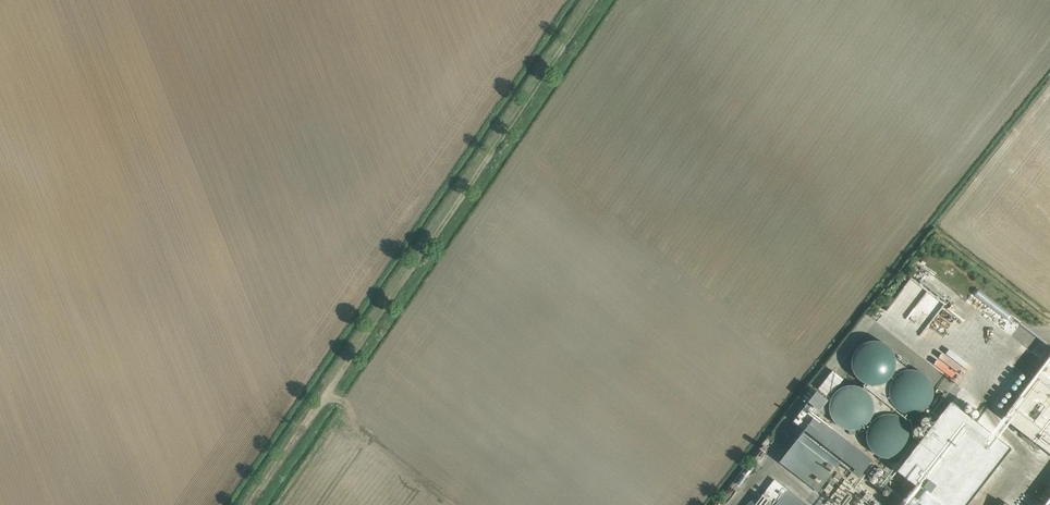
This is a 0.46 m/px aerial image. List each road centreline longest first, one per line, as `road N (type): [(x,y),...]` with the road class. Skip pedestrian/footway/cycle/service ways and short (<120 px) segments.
road 1 (track): [(250,504),(597,0)]

